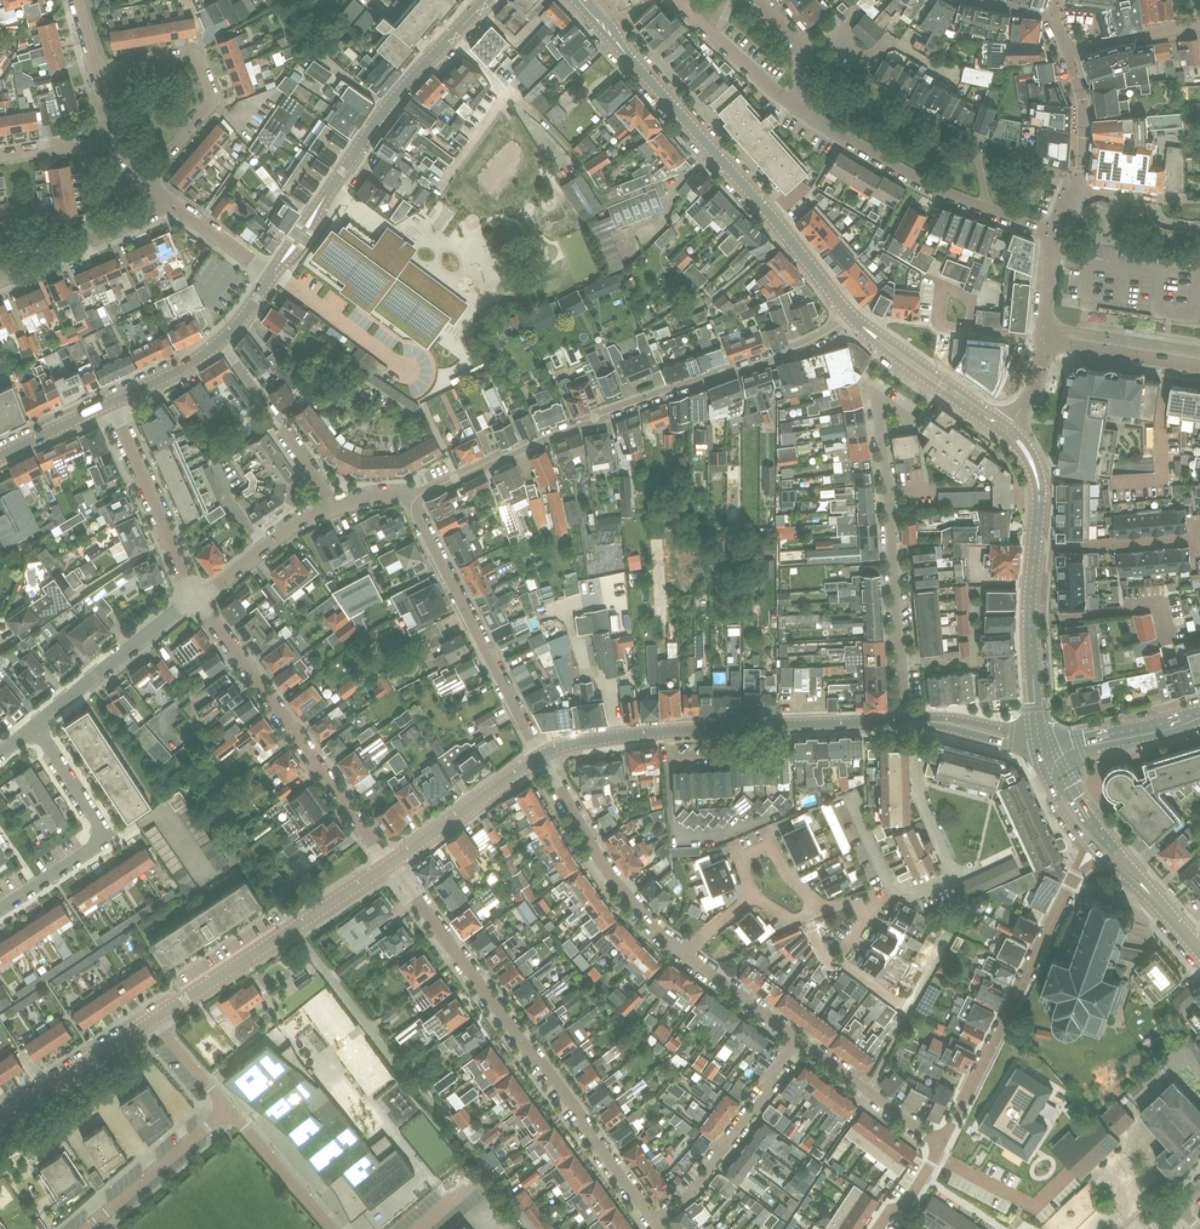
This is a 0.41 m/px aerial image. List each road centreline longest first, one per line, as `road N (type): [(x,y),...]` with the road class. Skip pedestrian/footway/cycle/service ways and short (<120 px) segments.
road 1 (residential): [(850,314),(790,350),(592,418),(407,495)]
road 2 (residential): [(654,1220),(391,862)]
road 3 (tertiary): [(850,314),(579,0)]
road 4 (tertiary): [(541,756),(627,735),(902,721)]
road 5 (residential): [(902,721),(877,407),(886,402),(908,418)]
road 6 (tertiary): [(273,274),(359,148),(487,0)]
road 7 (residential): [(941,1145),(1079,868),(1101,840)]
road 8 (residential): [(391,862),(196,599)]
road 9 (tertiary): [(1045,743),(1029,620),(1039,480),(1005,430)]
road 10 (residential): [(541,756),(407,495)]
road 11 (tertiary): [(155,1020),(391,862)]
road 12 (unclassified): [(1054,233),(917,180),(800,109)]
road 13 (residential): [(0,910),(102,837),(34,726)]
road 14 (unclassified): [(147,178),(210,105),(201,62),(181,54),(96,69)]
road 15 (residential): [(683,952),(610,874),(541,756)]
road 16 (residential): [(654,1220),(697,1185),(772,1085),(765,1080),(795,1038)]
road 17 (residential): [(885,895),(907,897),(944,882),(951,867),(919,797),(917,721)]
road 18 (residential): [(196,599),(109,404)]
road 19 (residential): [(196,599),(34,726)]
road 20 (residential): [(337,506),(220,340)]
road 21 (tertiary): [(1005,430),(850,314)]
road 22 (tertiary): [(0,1123),(155,1020)]
road 23 (residential): [(85,1228),(226,1109)]
road 24 (tertiary): [(391,862),(541,756)]
road 25 (residential): [(337,506),(291,527),(196,599)]
road 26 (residential): [(753,895),(737,856),(772,841),(788,876),(823,908)]
road 27 (residential): [(226,1109),(334,1228)]
road 28 (residential): [(1199,367),(1042,342)]
road 29 (secondary): [(1045,743),(1199,713)]
road 30 (unclassified): [(800,109),(702,23),(694,0)]
road 31 (secondary): [(1101,840),(1199,950)]
road 32 (residential): [(795,1038),(683,952)]
road 33 (residential): [(1067,54),(1199,24)]
road 34 (residential): [(909,1010),(847,965),(827,960),(810,926)]
road 35 (tertiary): [(917,721),(1045,743)]
road 36 (residential): [(273,274),(167,201)]
road 37 (tertiary): [(109,404),(220,340)]
road 38 (residential): [(761,0),(798,43),(800,109)]
road 39 (tertiary): [(0,456),(109,404)]

